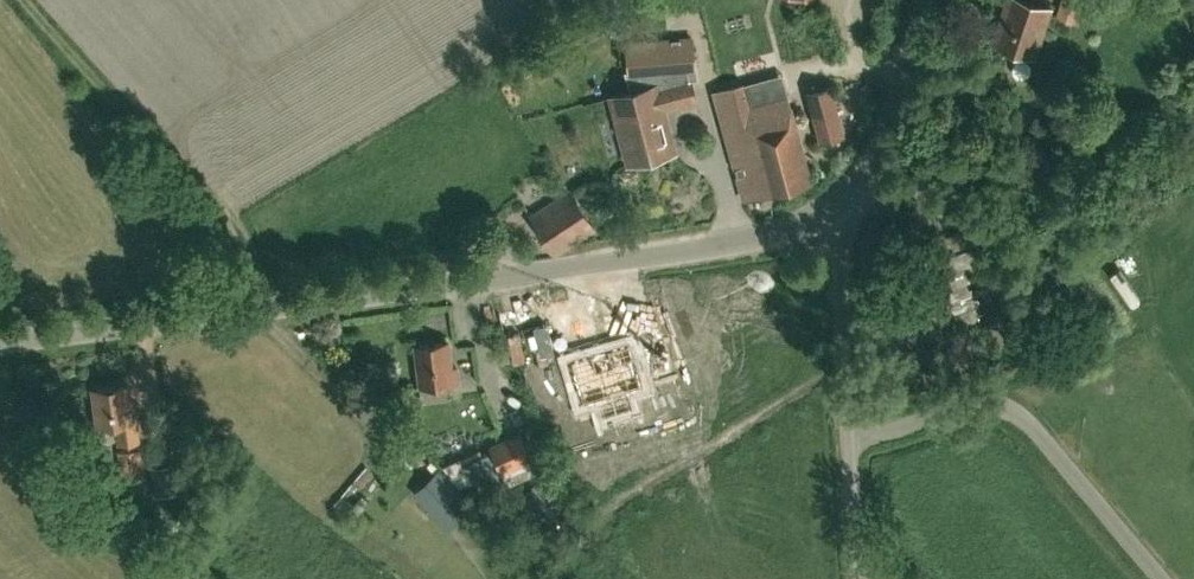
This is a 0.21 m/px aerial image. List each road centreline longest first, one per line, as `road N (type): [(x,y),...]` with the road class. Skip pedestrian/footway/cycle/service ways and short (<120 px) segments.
road 1 (tertiary): [(0,354),(728,243),(832,212)]
road 2 (track): [(19,0),(300,312)]
road 3 (unclassified): [(850,439),(999,404),(1023,417),(1161,578)]
road 4 (tertiary): [(832,212),(869,168),(928,0)]
road 5 (unclassified): [(850,439),(832,212)]
road 6 (unclassified): [(859,578),(850,439)]

